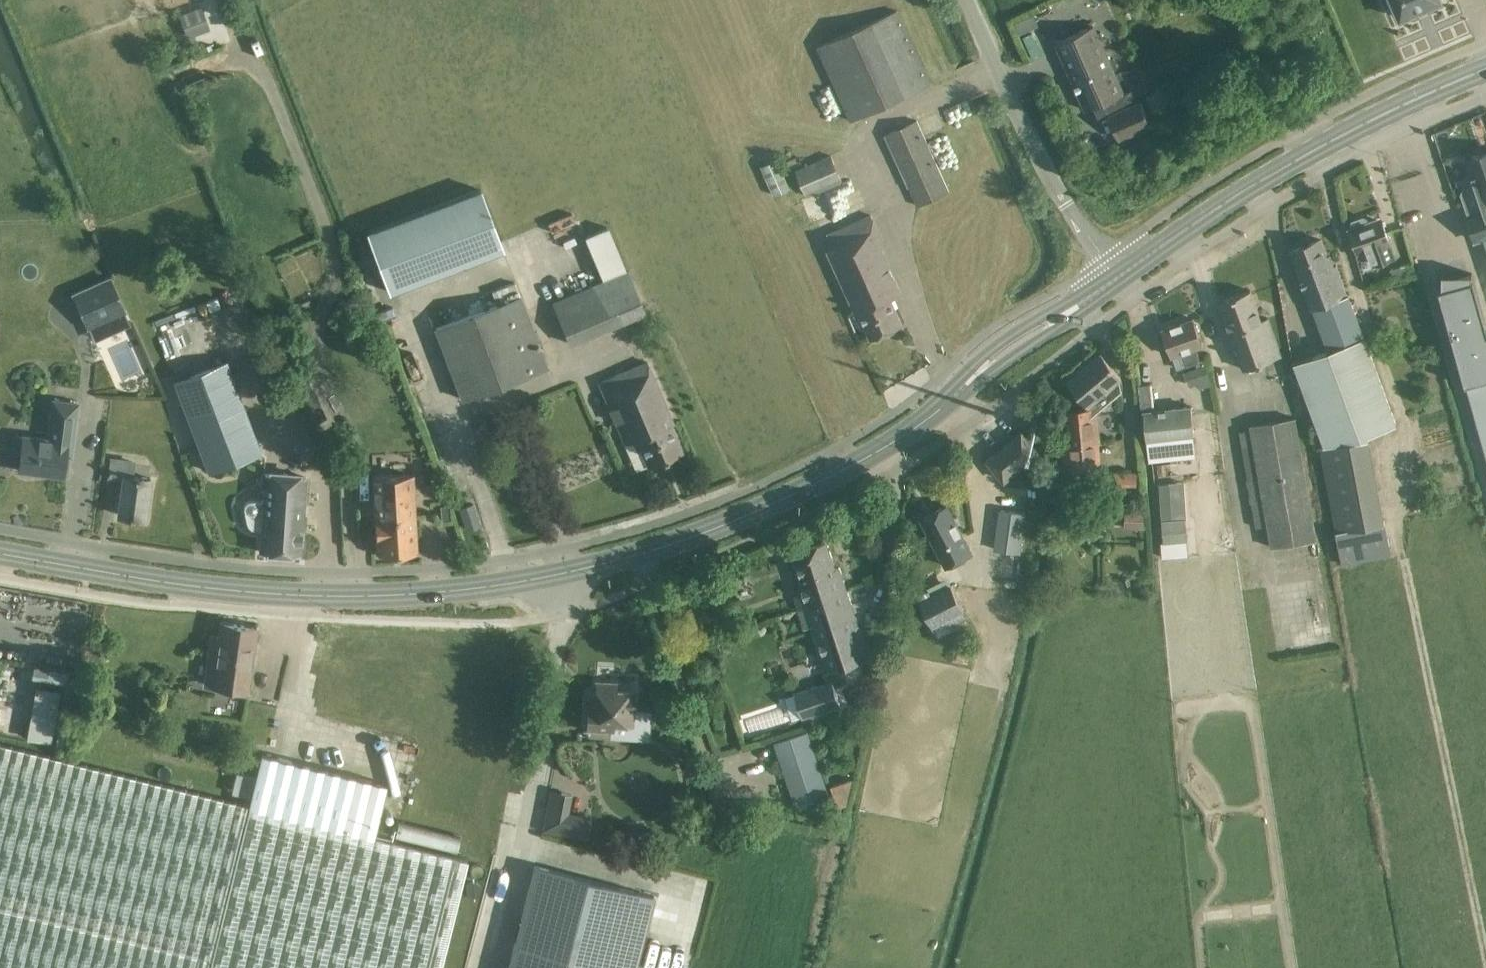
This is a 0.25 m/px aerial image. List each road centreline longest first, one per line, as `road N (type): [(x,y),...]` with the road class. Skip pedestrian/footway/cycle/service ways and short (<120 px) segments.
road 1 (secondary): [(0,553),(298,595),(495,586),(609,564),(711,531),(904,437),(1116,279)]
road 2 (secondary): [(1116,279),(1309,152),(1485,69)]
road 3 (track): [(1485,967),(1408,567)]
road 4 (unclassified): [(1116,279),(1028,138),(967,0)]

